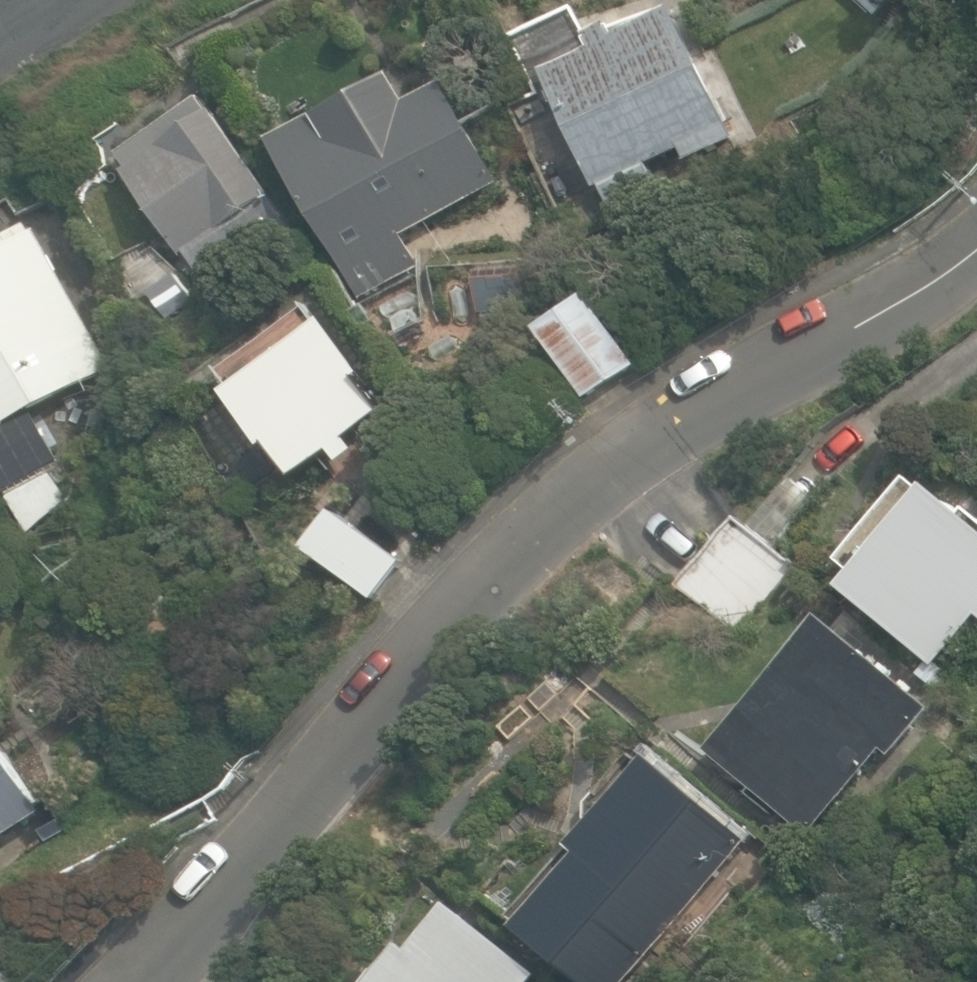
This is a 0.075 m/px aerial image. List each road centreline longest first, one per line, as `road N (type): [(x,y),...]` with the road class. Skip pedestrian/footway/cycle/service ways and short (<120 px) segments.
road 1 (residential): [(135,981),(487,566),(583,478),(976,235)]

